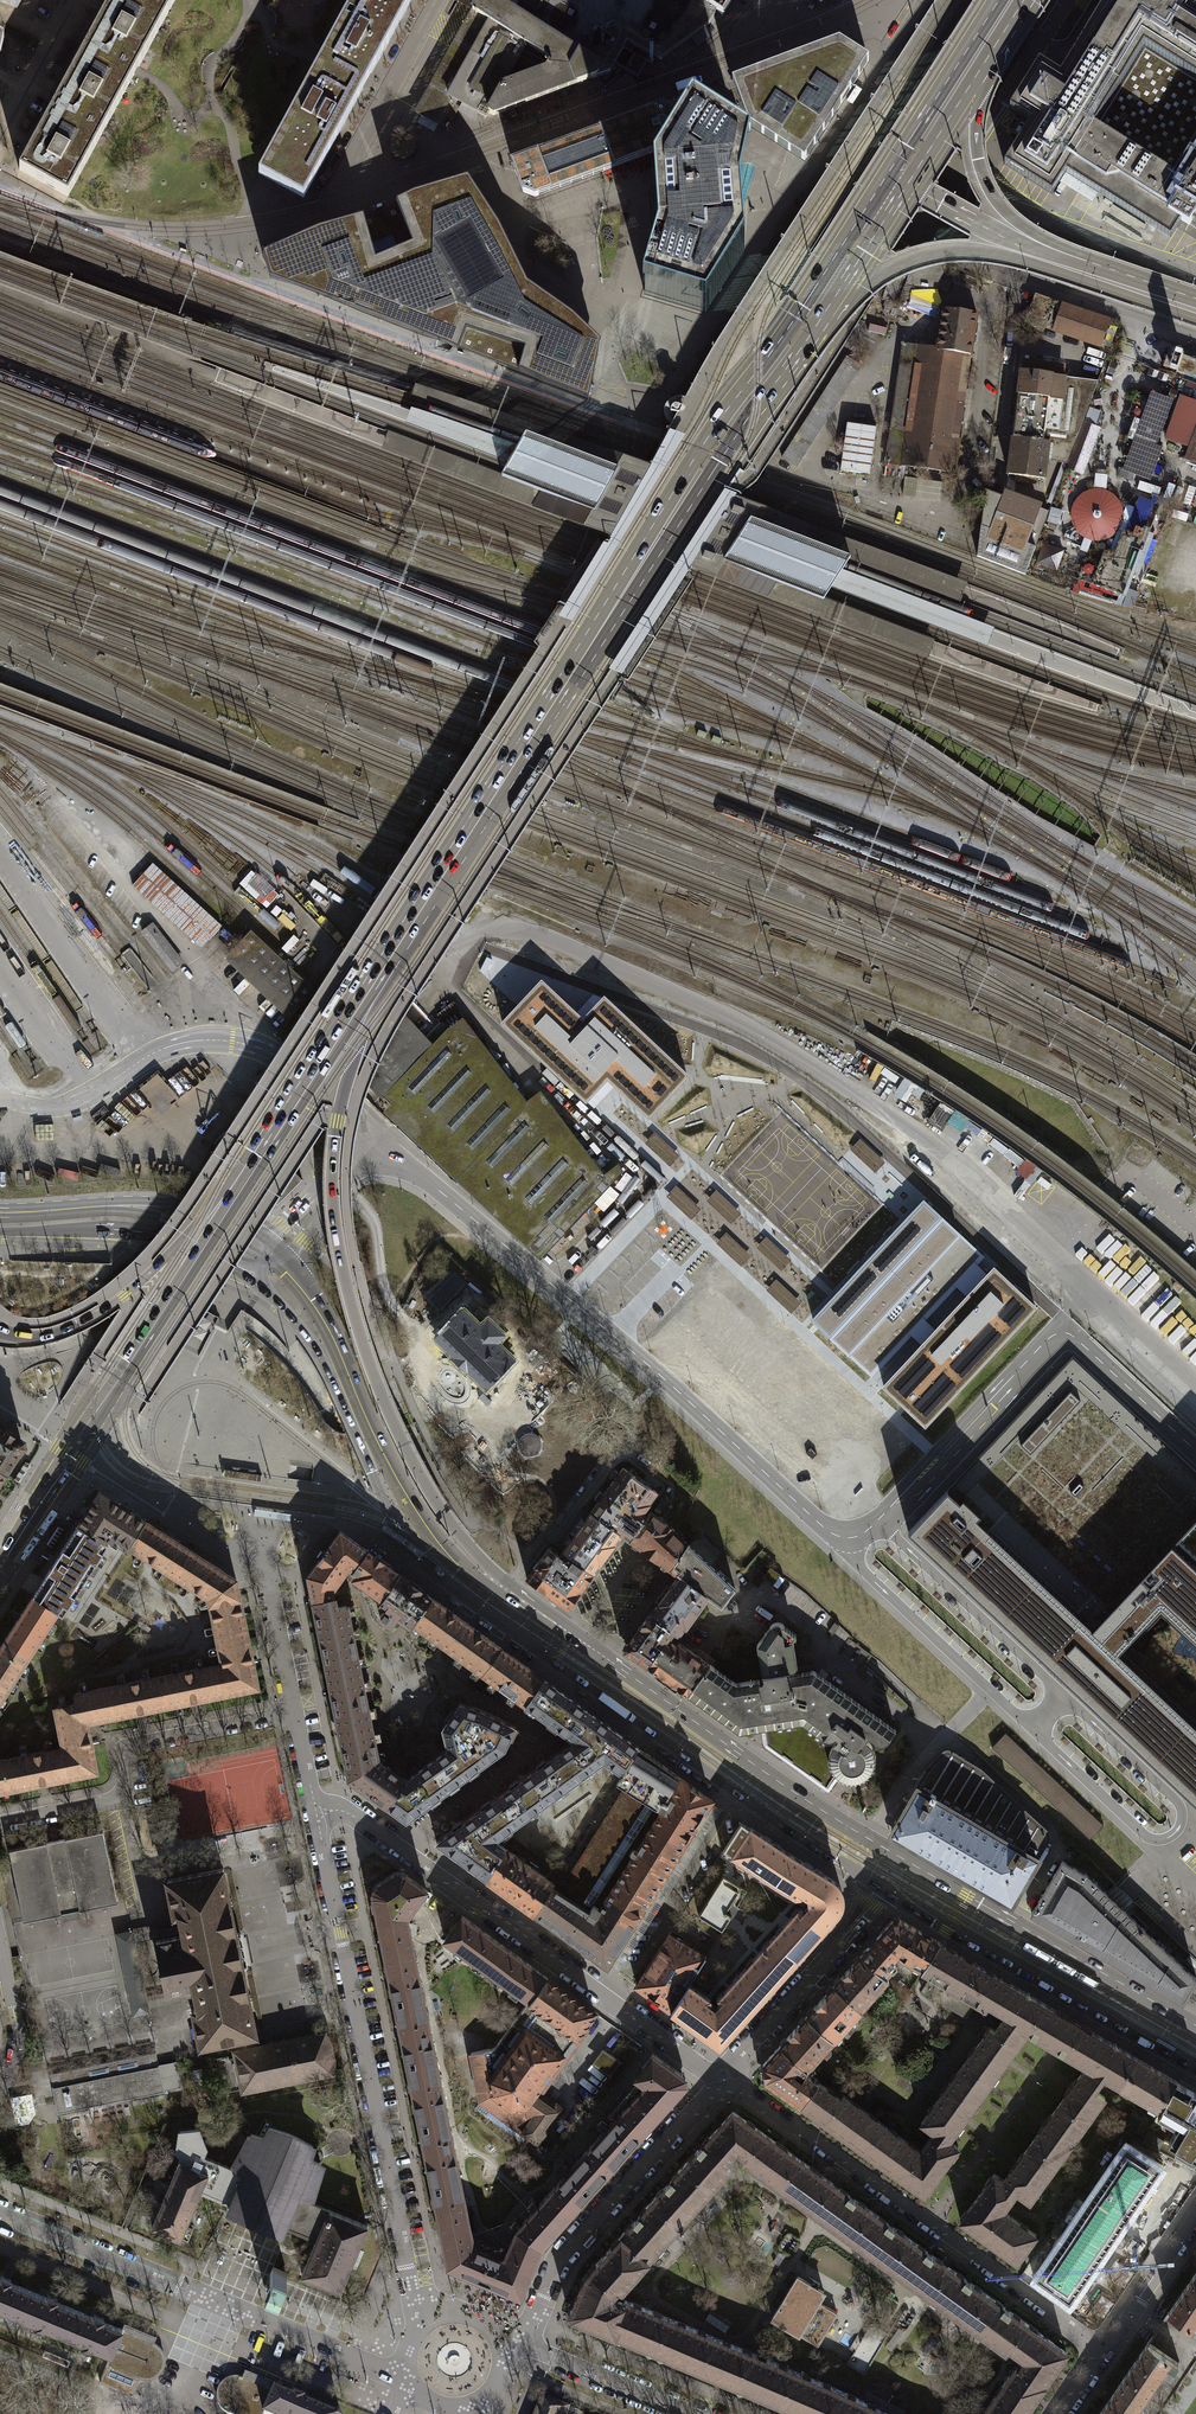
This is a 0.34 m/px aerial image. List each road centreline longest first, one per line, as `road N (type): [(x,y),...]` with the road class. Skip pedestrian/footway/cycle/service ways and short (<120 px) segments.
road 1 (primary): [(867,190),(226,1190)]
road 2 (primary): [(0,1235),(154,1234),(250,1274),(314,1347),(402,1539),(425,1568),(882,1889)]
road 3 (primary): [(391,975),(719,461),(834,299)]
road 4 (tertiary): [(499,1585),(436,1539),(390,1465),(318,1312),(261,1238),(218,1214),(164,1202),(0,1213)]
road 5 (primary): [(499,1585),(405,1444),(367,1353),(342,1260),(333,1188),(337,1120),(354,1058),(391,975)]
road 6 (secondary): [(95,1413),(118,1394),(391,975)]
road 7 (residential): [(720,2076),(355,1817),(316,1813)]
road 8 (residential): [(1105,2351),(720,2076)]
road 9 (residential): [(316,1813),(407,2267)]
road 10 (primary): [(880,1845),(499,1585)]
road 11 (primary): [(834,299),(905,260),(974,249),(1195,317)]
road 12 (primary): [(1195,2026),(880,1845)]
road 13 (primary): [(882,1889),(1195,2073)]
road 14 (residential): [(297,1714),(127,1748),(135,1797),(0,1824)]
road 15 (tertiary): [(920,221),(1006,270),(1195,334)]
road 16 (residential): [(541,2304),(561,2252),(720,2076)]
road 17 (primary): [(226,1190),(105,1309),(42,1336),(0,1332)]
road 18 (tertiary): [(1195,276),(947,184)]
road 19 (secondary): [(226,1190),(103,1386),(95,1413)]
road 20 (residential): [(720,2076),(882,1889)]
road 21 (residential): [(180,2285),(399,2377)]
road 22 (residential): [(438,0),(328,208)]
road 23 (primary): [(990,0),(867,190)]
road 24 (primary): [(1039,247),(998,204),(978,159),(985,62)]
road 25 (tertiary): [(940,169),(1047,0)]
road 26 (residential): [(0,2211),(180,2285)]
road 27 (tertiary): [(1011,0),(910,161)]
road 28 (residential): [(297,1714),(263,1538)]
road 29 (secondary): [(95,1413),(0,1562)]
road 30 (primary): [(1195,300),(1039,247)]
road 31 (residential): [(1195,2217),(1105,2351)]
road 32 (residential): [(75,0),(0,135)]
road 33 (primary): [(905,188),(985,62)]
road 34 (primary): [(1039,247),(905,188)]
road 35 (residential): [(0,1956),(16,2043),(0,2096)]
road 36 (residential): [(686,2413),(557,2359)]
road 37 (primary): [(834,299),(905,188)]

